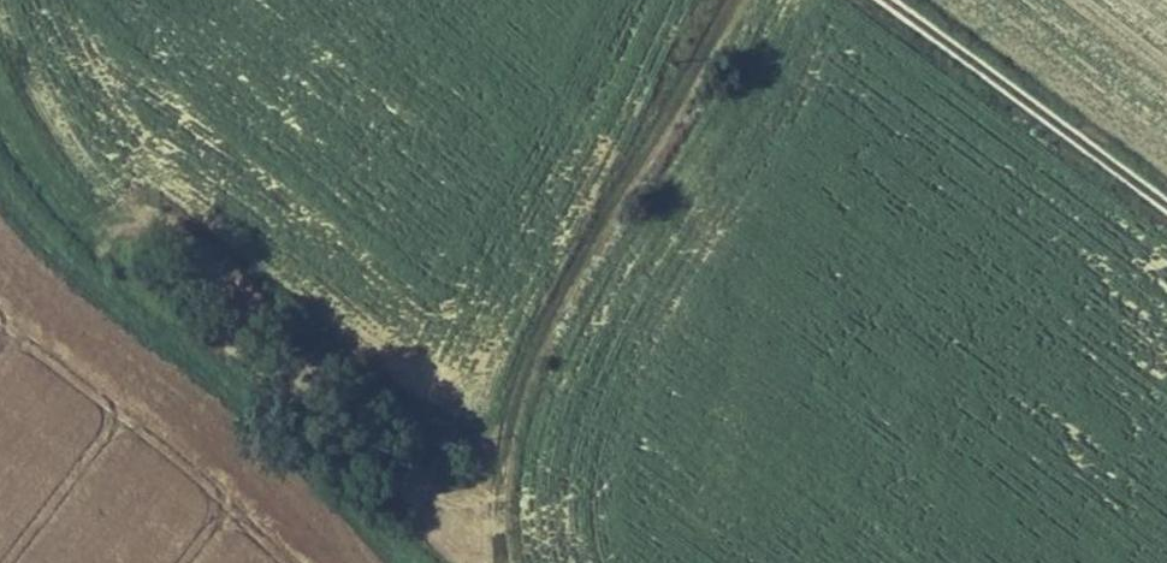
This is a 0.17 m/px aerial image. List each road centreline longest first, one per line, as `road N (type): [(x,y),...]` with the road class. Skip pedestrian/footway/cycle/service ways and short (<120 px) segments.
road 1 (track): [(0,94),(61,193),(401,562)]
road 2 (track): [(728,0),(522,380),(513,562)]
road 3 (unclassified): [(885,0),(1166,205)]

